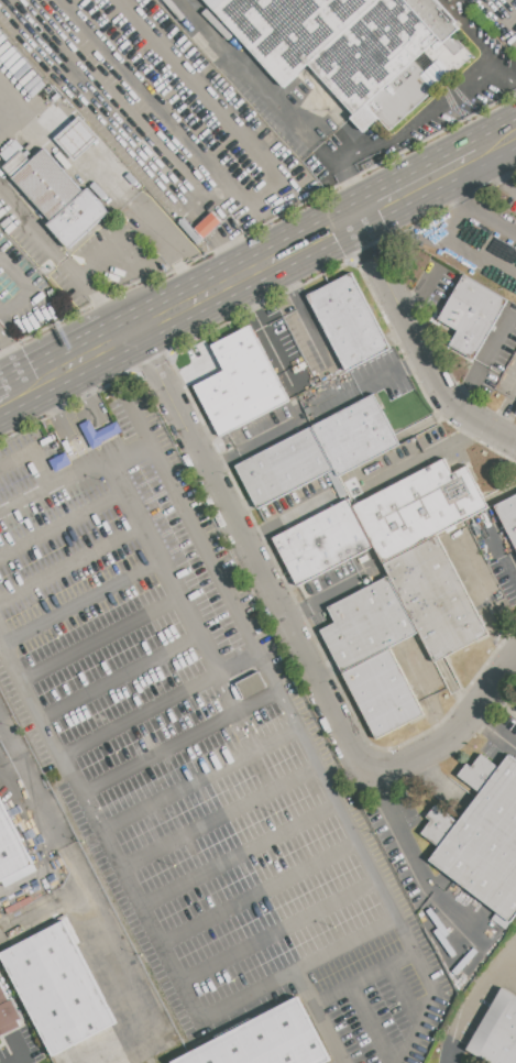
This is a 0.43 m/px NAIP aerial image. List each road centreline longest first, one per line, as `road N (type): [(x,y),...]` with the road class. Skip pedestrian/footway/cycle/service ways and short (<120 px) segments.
road 1 (residential): [(135,329),(358,758),(392,767),(440,753),(515,655)]
road 2 (residential): [(515,441),(450,403),(351,213)]
road 3 (primary): [(117,339),(351,213)]
road 4 (primary): [(351,213),(503,136)]

